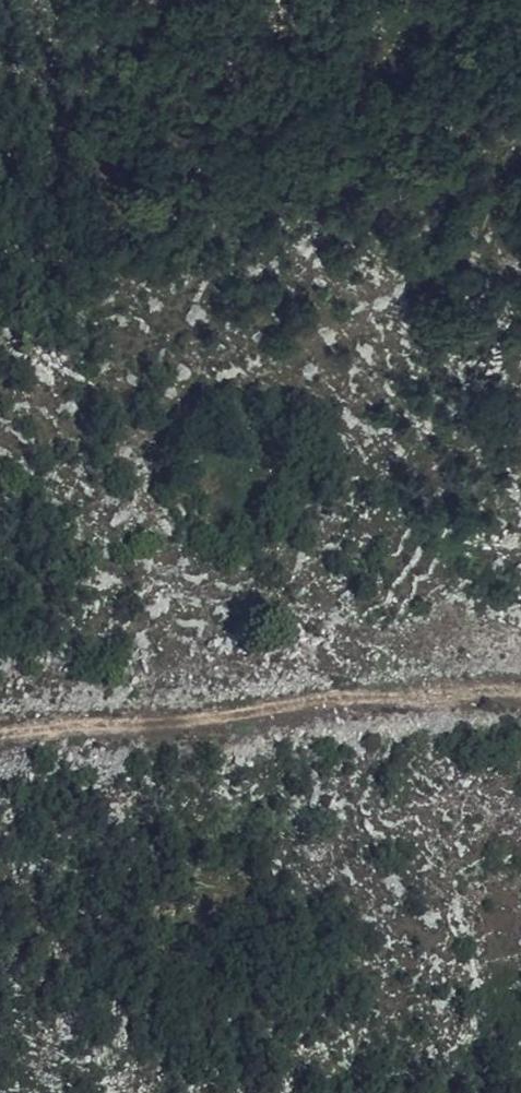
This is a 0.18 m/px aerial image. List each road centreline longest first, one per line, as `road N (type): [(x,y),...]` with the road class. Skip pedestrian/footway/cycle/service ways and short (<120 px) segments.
road 1 (track): [(0,739),(344,695),(438,703),(520,693)]

